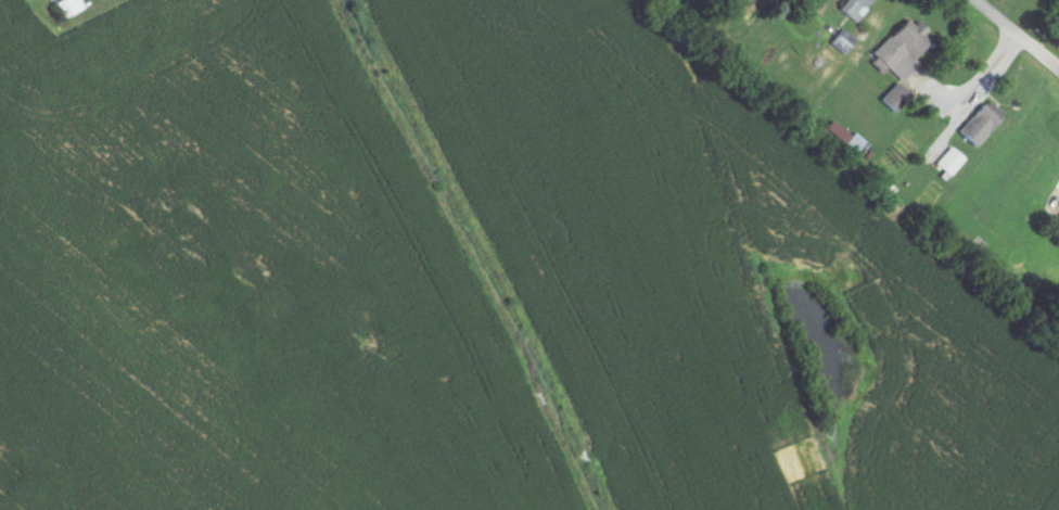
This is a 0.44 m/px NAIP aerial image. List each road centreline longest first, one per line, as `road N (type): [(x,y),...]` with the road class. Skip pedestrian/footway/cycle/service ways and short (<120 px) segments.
road 1 (residential): [(681,0),(1058,319)]

